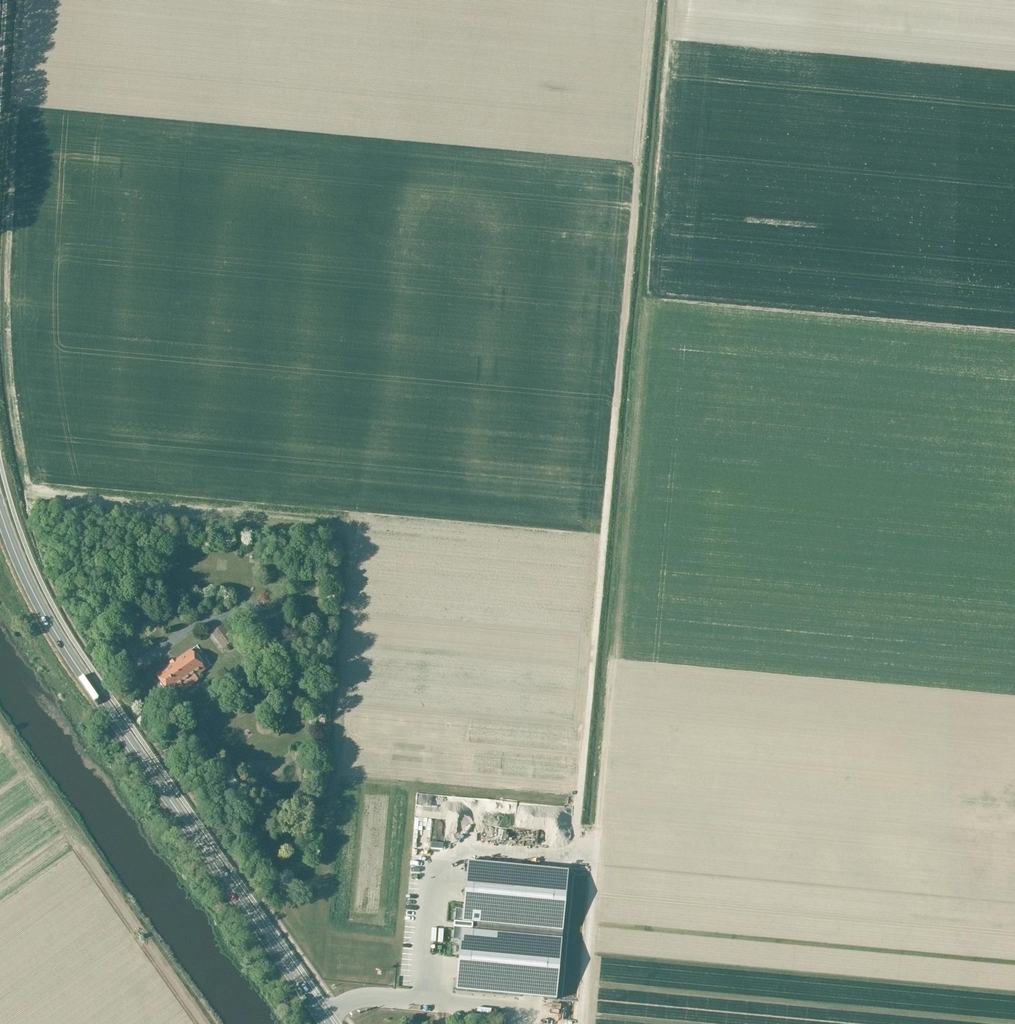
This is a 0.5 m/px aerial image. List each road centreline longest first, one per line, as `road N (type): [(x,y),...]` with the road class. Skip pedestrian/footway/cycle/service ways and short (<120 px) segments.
road 1 (primary): [(326,1023),(60,641),(0,510)]

